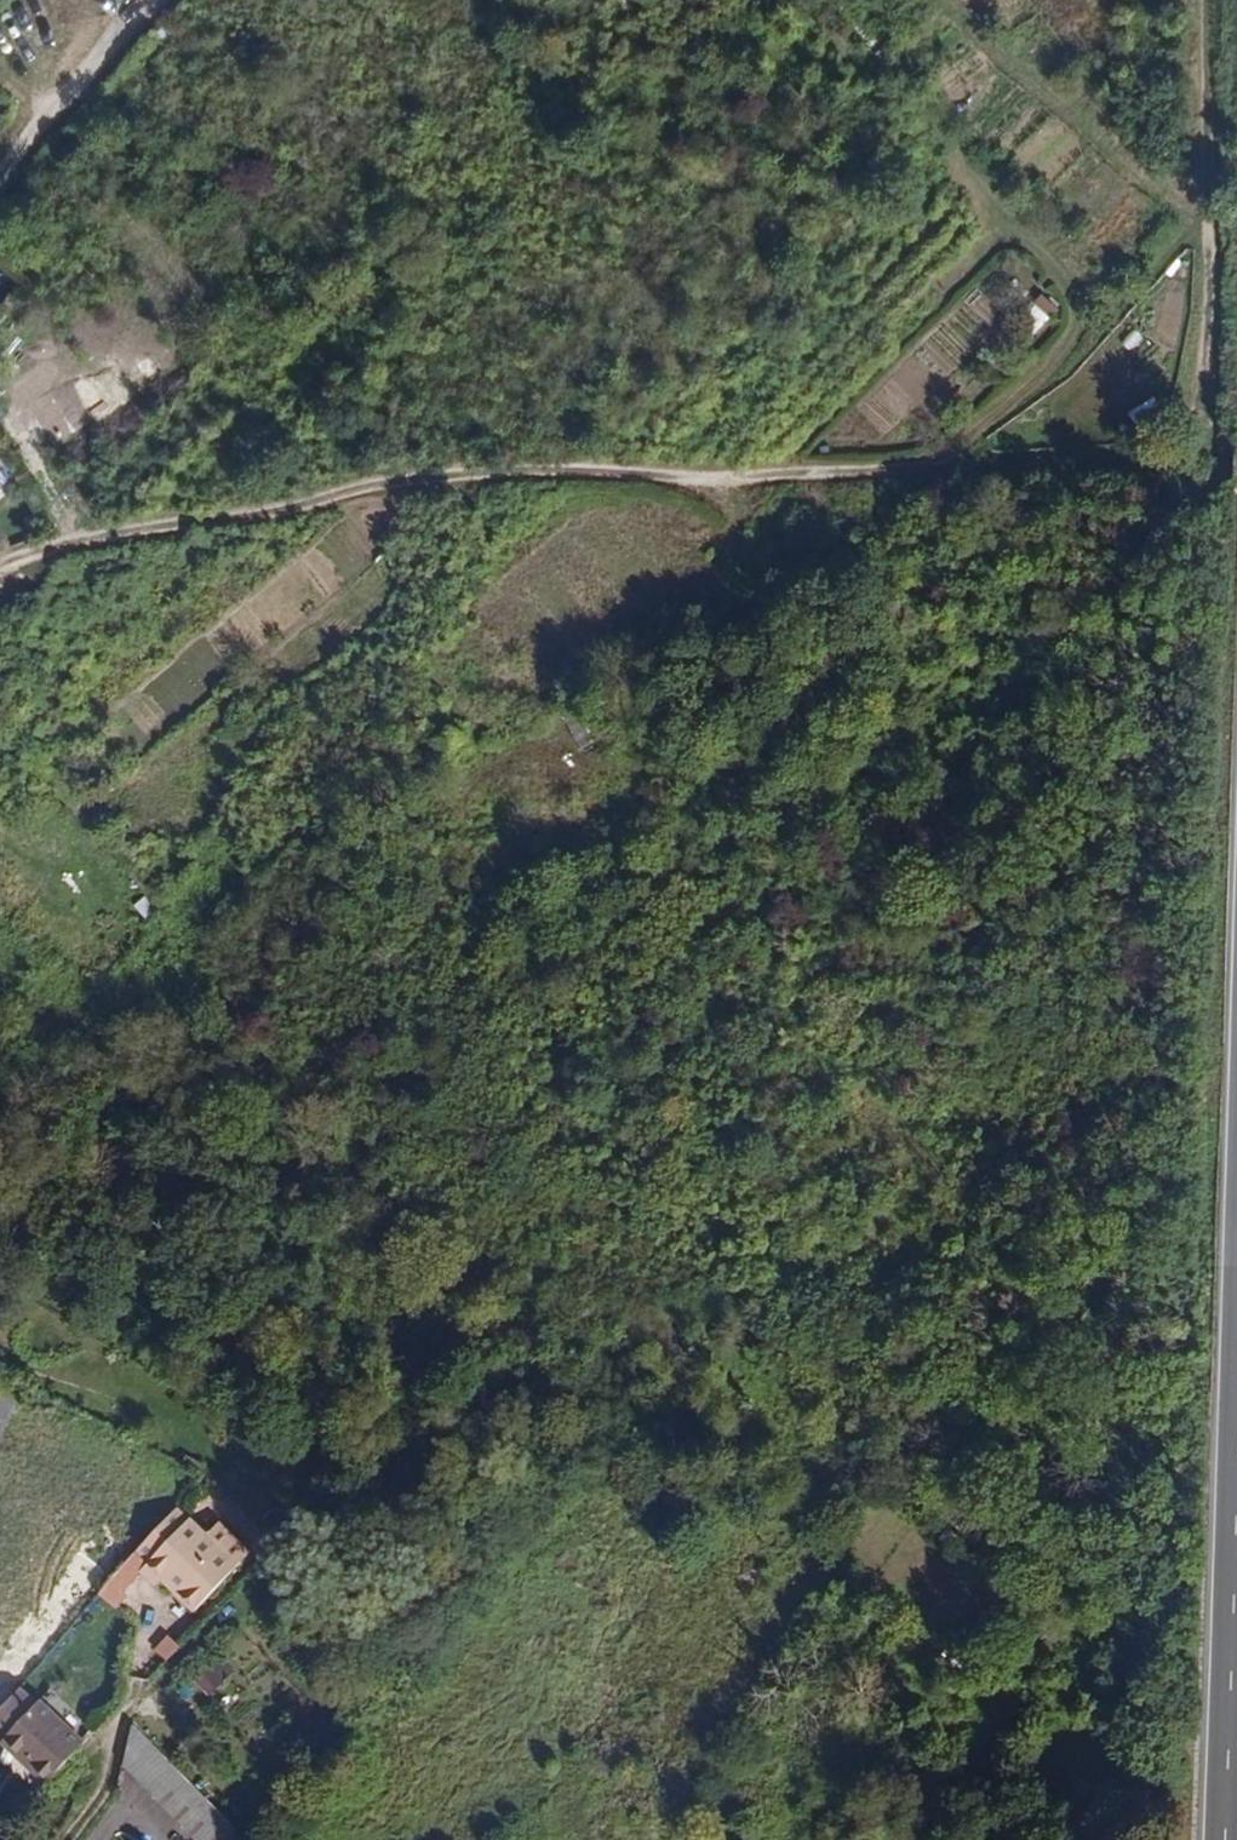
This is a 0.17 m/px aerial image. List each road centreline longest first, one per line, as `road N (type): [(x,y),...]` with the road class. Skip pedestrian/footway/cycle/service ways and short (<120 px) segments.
road 1 (track): [(0,552),(502,471),(1198,468)]
road 2 (track): [(1211,0),(1198,468)]

